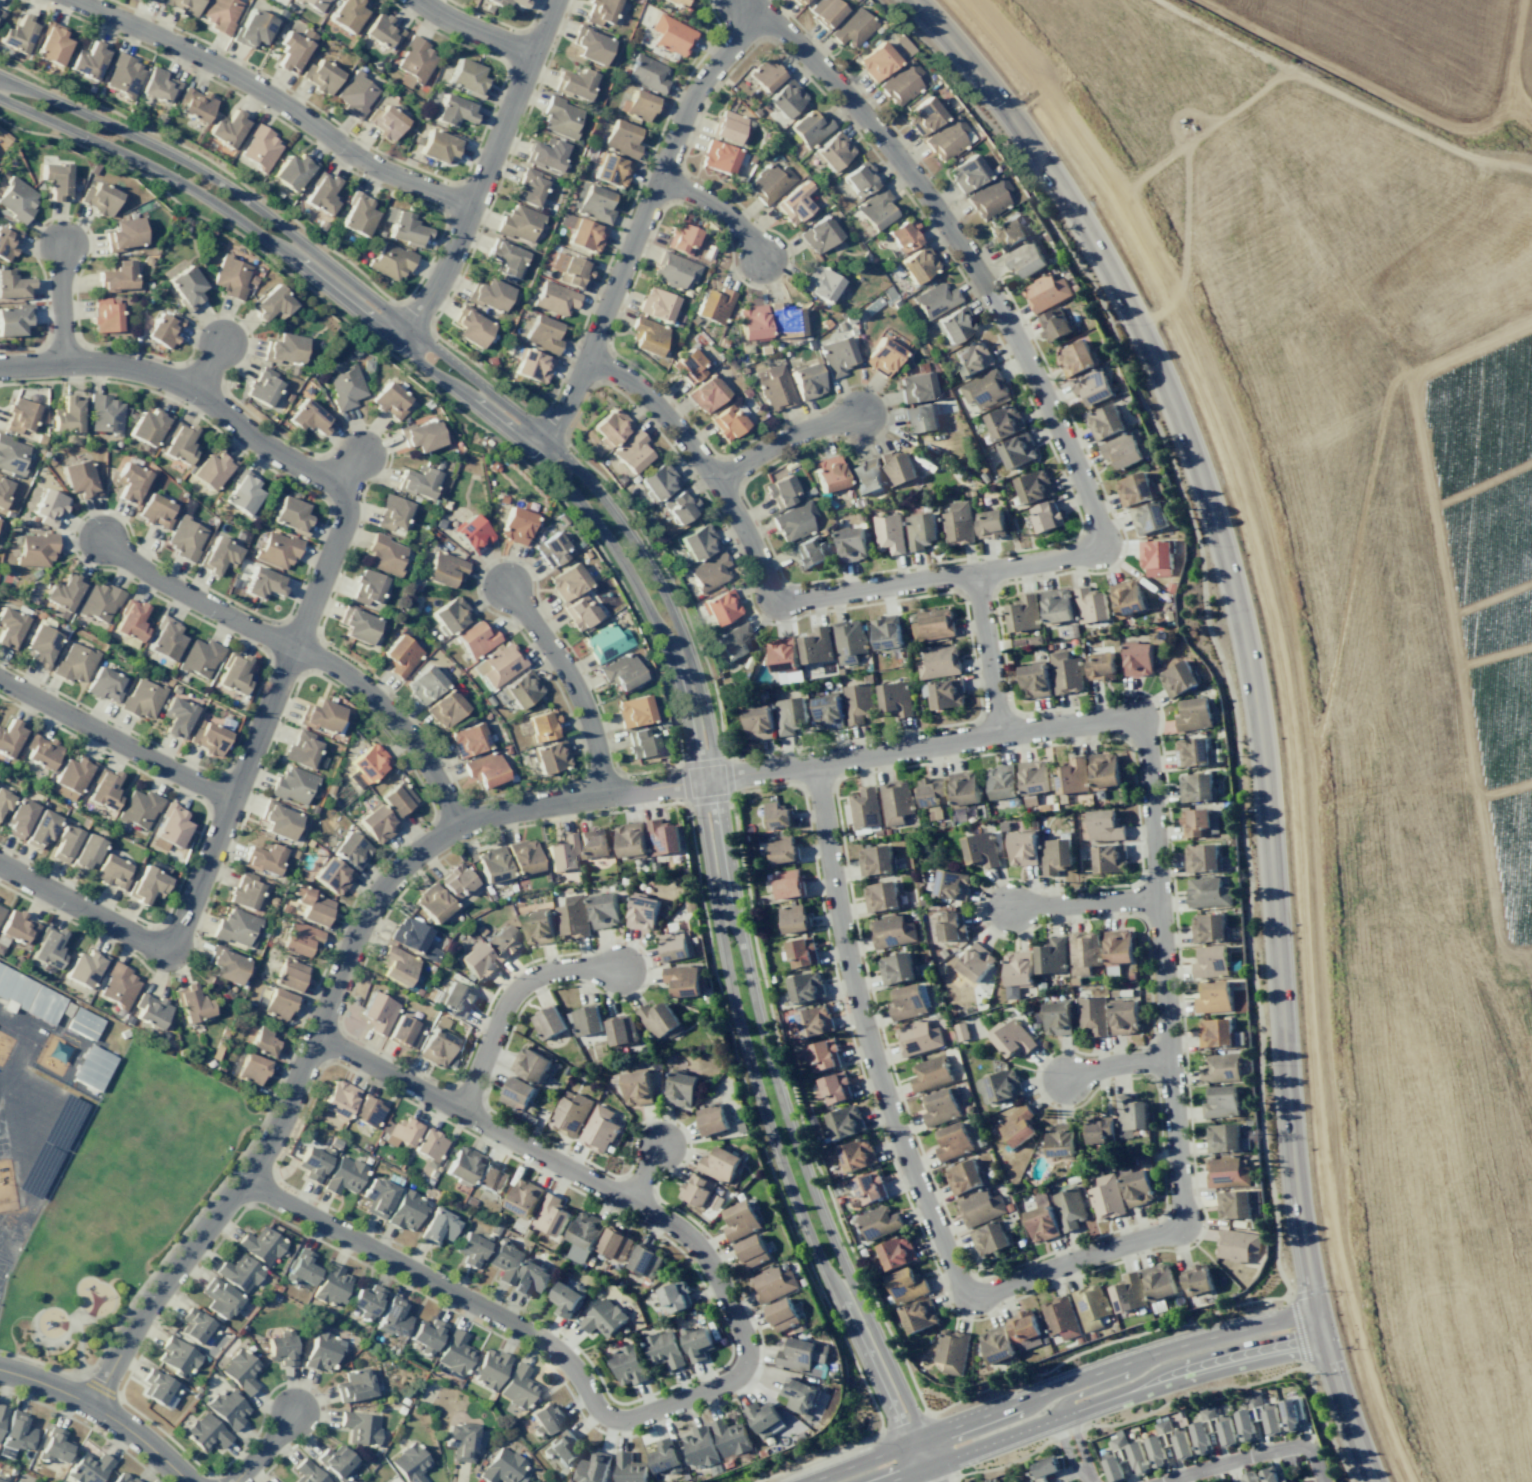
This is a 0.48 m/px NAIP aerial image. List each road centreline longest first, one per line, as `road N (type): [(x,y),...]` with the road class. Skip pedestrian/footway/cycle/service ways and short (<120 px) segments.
road 1 (tertiary): [(0,97),(177,179),(244,221),(535,449),(607,537),(652,611),(683,694),(732,982),(783,1163),(897,1426),(929,1469)]
road 2 (tertiary): [(921,1440),(784,1112),(753,994),(702,697),(679,628),(627,533),(544,438),(258,210),(159,150),(0,78)]
road 3 (secondary): [(914,0),(971,62),(1085,227),(1167,391),(1219,534),(1261,743),(1298,1200),(1329,1363),(1371,1481)]
road 4 (residential): [(90,1405),(144,1308),(270,1139),(375,895),(437,837),(531,806),(1114,717),(1135,723),(1145,738)]
road 5 (residential): [(741,5),(750,24),(778,25),(837,86),(943,219),(1009,327),(1072,455),(1096,540),(1073,555),(788,600),(770,586),(715,480),(662,412),(640,388),(586,357)]
road 6 (residential): [(1145,738),(1181,1217),(1169,1230),(985,1294),(957,1276),(870,1049),(831,877),(817,764)]
road 7 (residential): [(242,1179),(546,1342),(612,1419),(717,1386),(745,1364),(745,1341),(716,1276),(683,1232),(315,1035)]
road 8 (residential): [(332,483),(343,494),(344,520),(169,953)]
road 9 (residential): [(535,449),(568,403),(691,96),(750,24)]
road 10 (secondary): [(894,1481),(1188,1370),(1322,1336)]
road 11 (residential): [(76,0),(254,85),(364,160),(469,206)]
road 12 (residential): [(0,367),(87,361),(155,371),(332,483)]
road 13 (residential): [(533,54),(441,275),(395,343)]
road 14 (residential): [(0,679),(229,800)]
road 15 (residential): [(457,825),(421,754),(386,710),(333,666),(293,647)]
road 16 (residential): [(460,1113),(502,1010),(524,982),(555,971),(620,970)]
road 17 (residential): [(601,795),(576,690),(505,587)]
road 18 (tertiary): [(188,1481),(90,1405),(0,1369)]
road 19 (residential): [(293,647),(100,540)]
road 20 (residential): [(169,953),(0,863)]
road 21 (residential): [(1324,1481),(1313,1456),(1298,1445),(1162,1481)]
road 22 (secondary): [(1317,1312),(1146,1357)]
road 23 (residential): [(980,573),(999,734)]
road 24 (residential): [(715,480),(795,431),(860,417)]
road 25 (secondary): [(1062,1386),(921,1440)]
road 26 (residential): [(1158,897),(1009,908)]
road 27 (residential): [(1062,1415),(1062,1434),(1086,1476),(1073,1425),(1062,1415)]
road 28 (residential): [(658,177),(717,207),(763,255)]
road 29 (residential): [(420,0),(533,54)]

